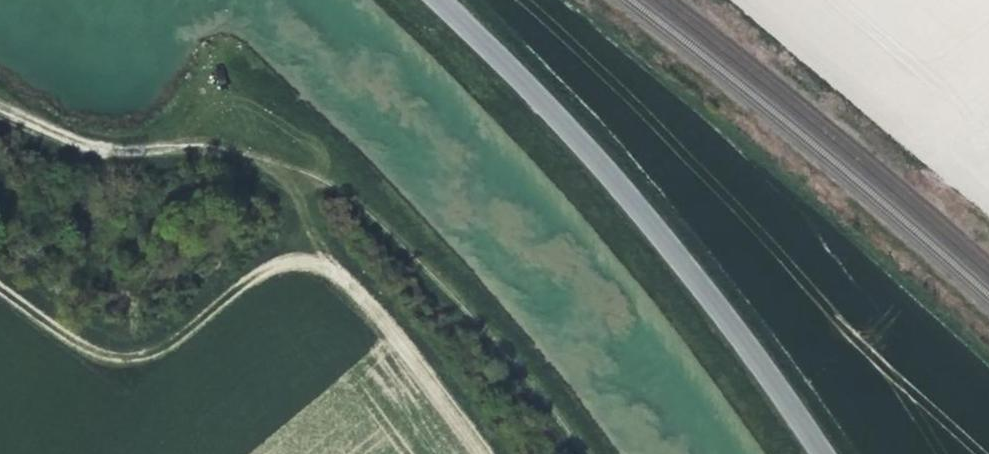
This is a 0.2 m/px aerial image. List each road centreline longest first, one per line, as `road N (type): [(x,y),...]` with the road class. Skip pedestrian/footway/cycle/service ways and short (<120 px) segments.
road 1 (track): [(0,110),(72,143),(295,164),(374,212),(457,297),(585,453)]
road 2 (track): [(481,453),(362,299),(313,268),(288,266),(253,280),(158,347),(123,354),(93,350),(0,289)]
road 3 (tertiary): [(820,453),(674,254),(439,0)]
road 4 (track): [(336,278),(262,159)]

